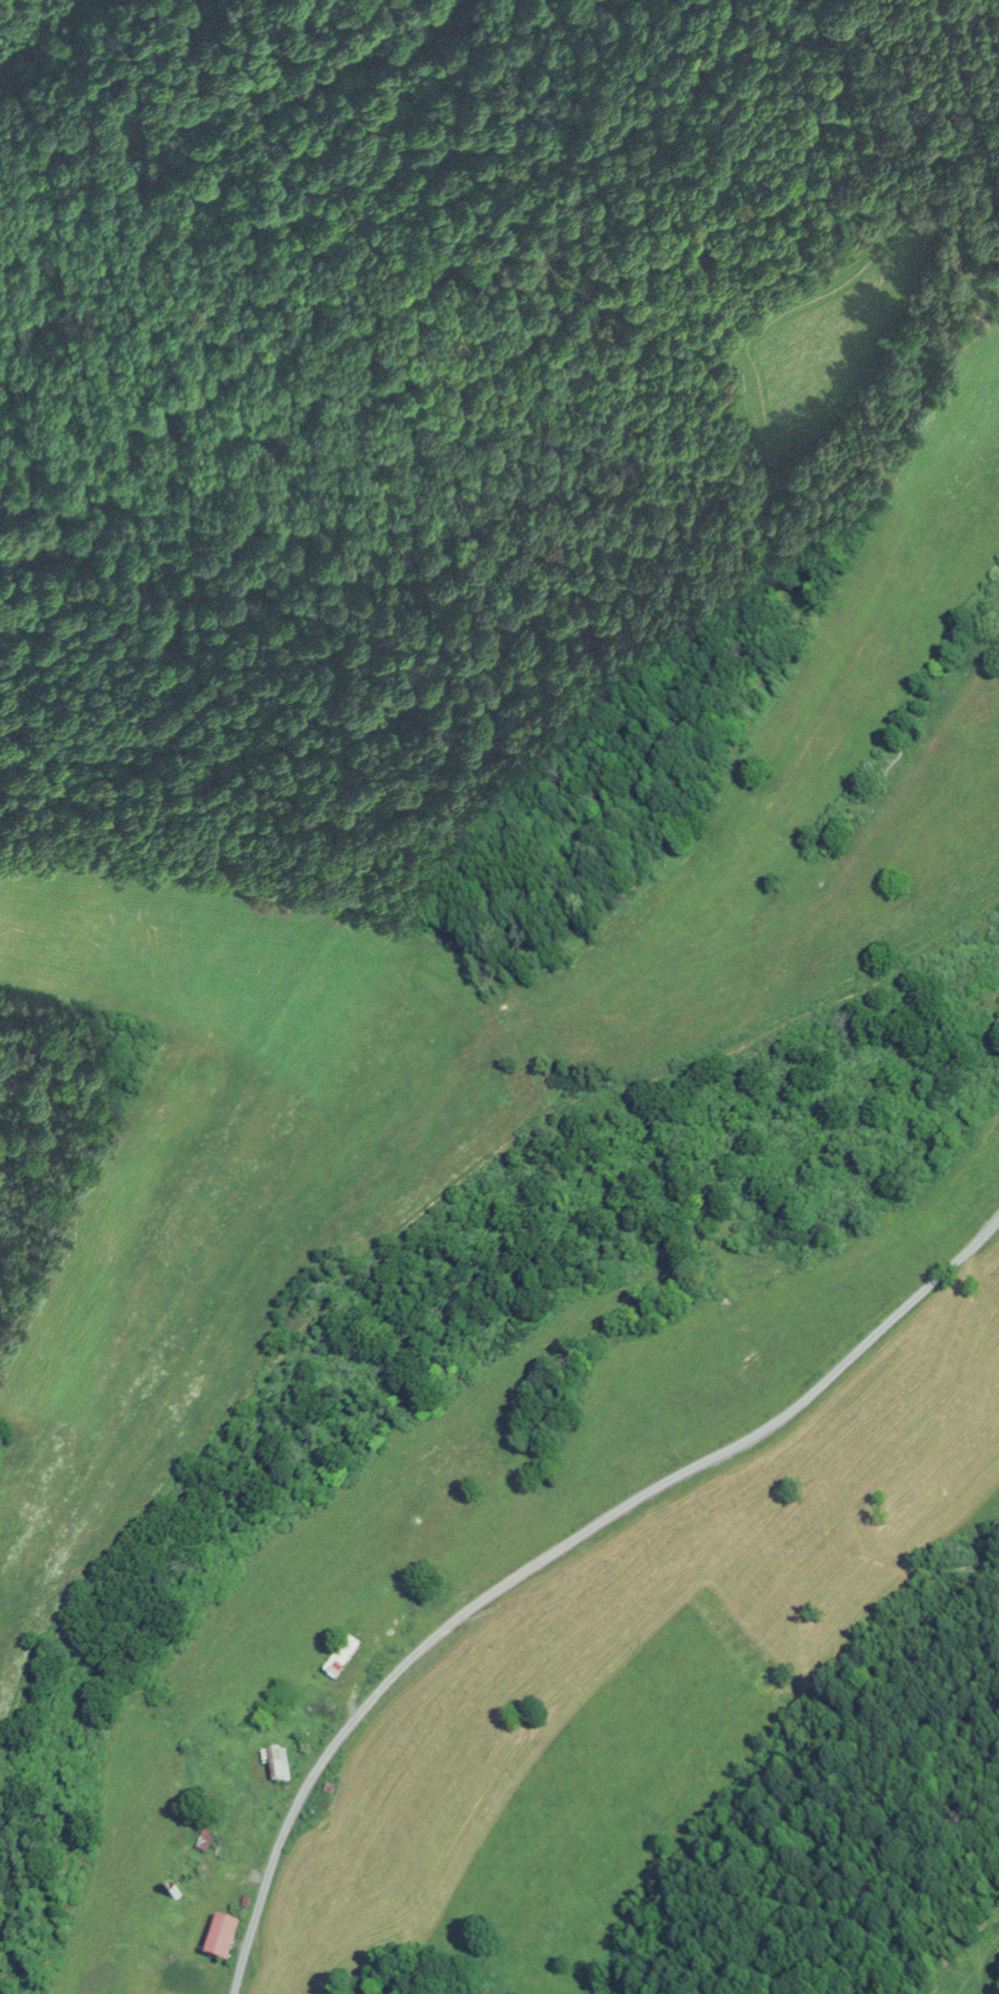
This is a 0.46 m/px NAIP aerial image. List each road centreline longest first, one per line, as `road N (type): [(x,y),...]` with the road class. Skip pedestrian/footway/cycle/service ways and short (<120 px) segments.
road 1 (residential): [(234,1993),(283,1829),(342,1730),(392,1672),(514,1578),(780,1418),(998,1212)]

